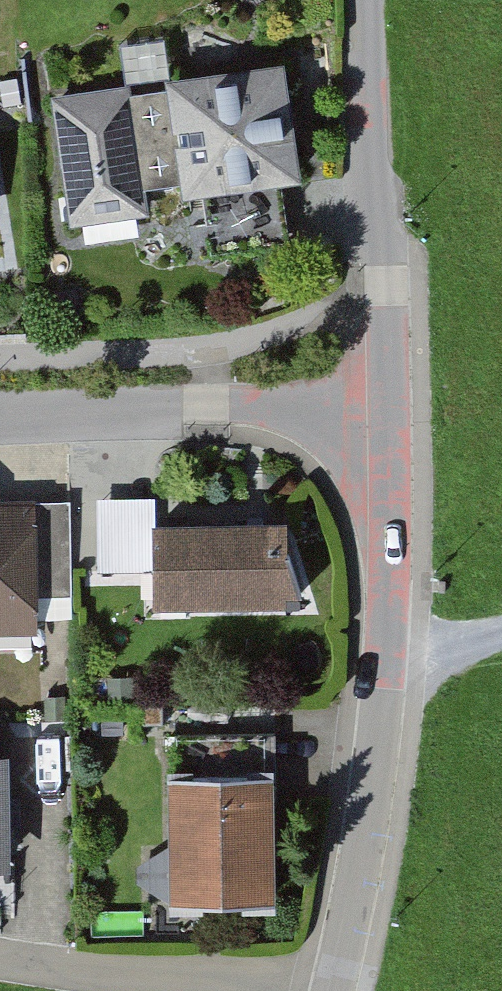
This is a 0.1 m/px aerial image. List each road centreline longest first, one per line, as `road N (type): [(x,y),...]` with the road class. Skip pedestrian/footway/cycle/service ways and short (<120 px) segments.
road 1 (residential): [(335,990),(379,761),(391,410)]
road 2 (residential): [(0,416),(391,410)]
road 3 (residential): [(0,961),(278,990)]
road 4 (residential): [(391,410),(391,285),(375,201)]
road 5 (unclassified): [(375,201),(363,0)]

